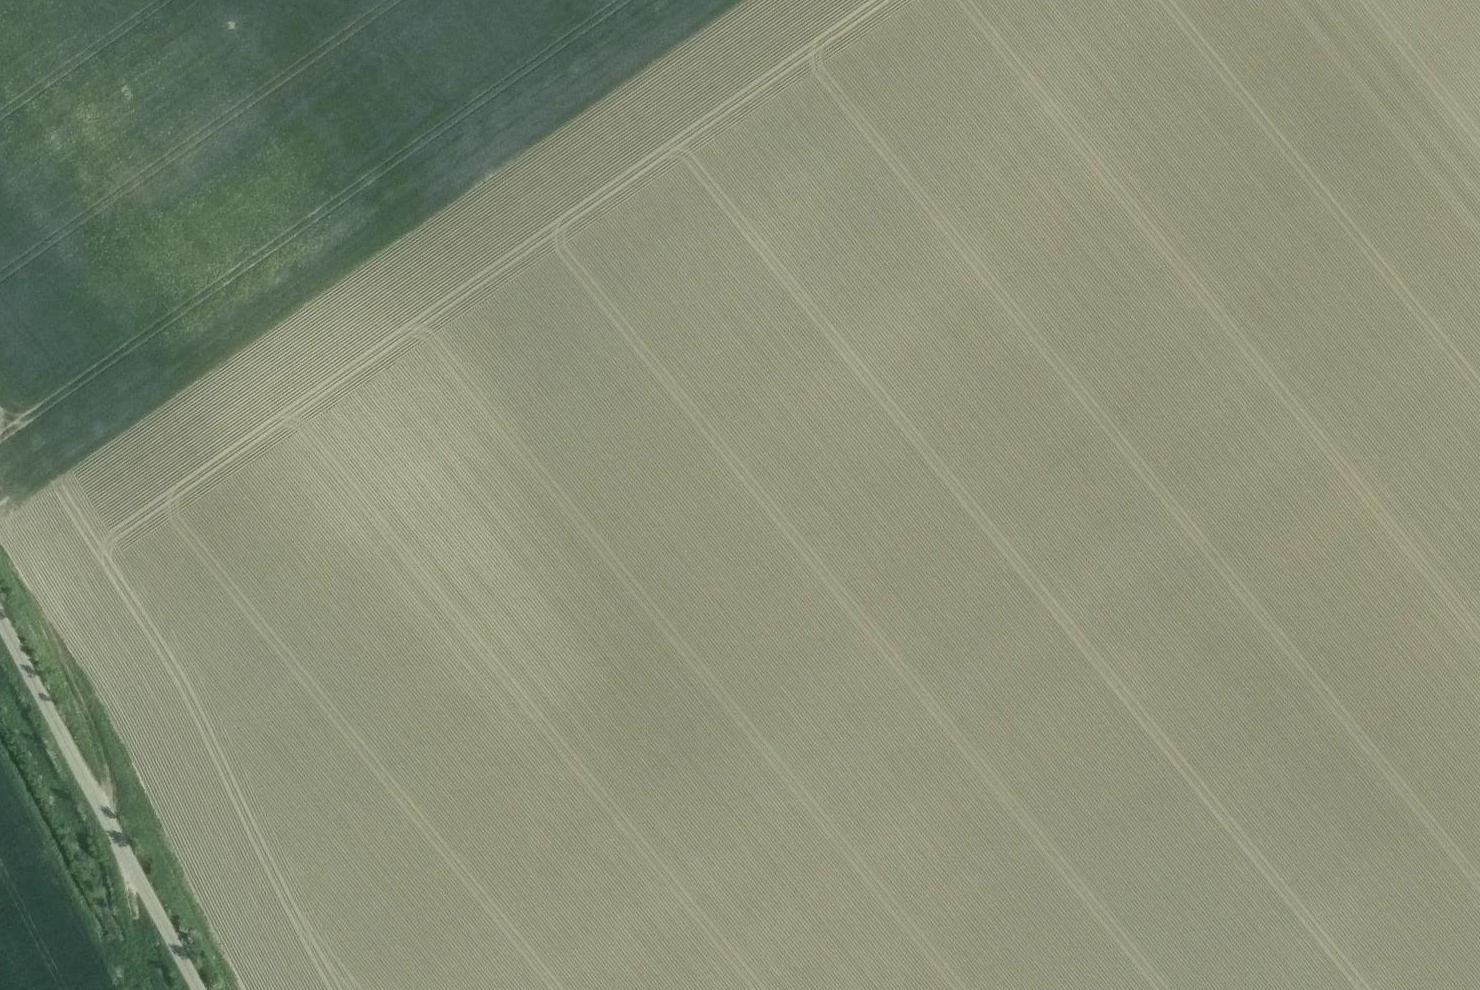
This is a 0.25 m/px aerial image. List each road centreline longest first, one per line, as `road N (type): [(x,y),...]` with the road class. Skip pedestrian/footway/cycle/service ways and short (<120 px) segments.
road 1 (unclassified): [(196,989),(0,628)]

